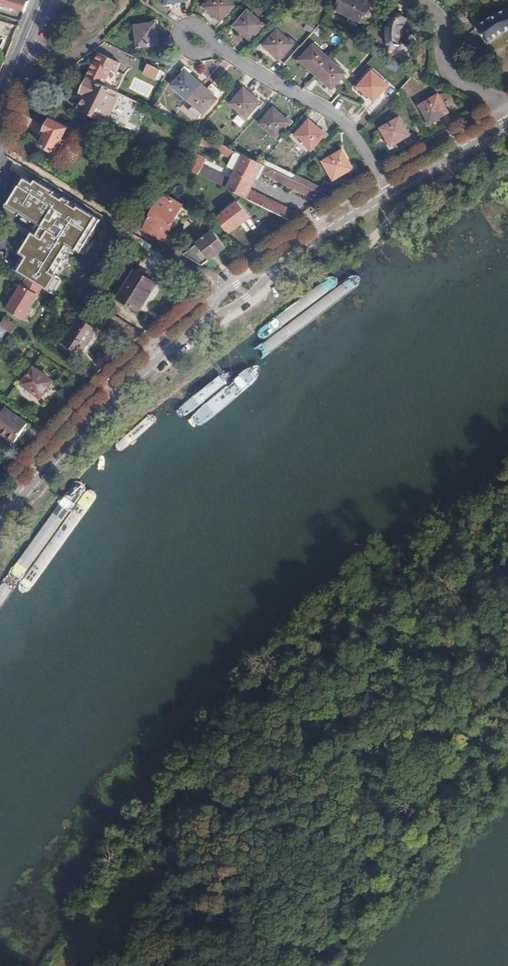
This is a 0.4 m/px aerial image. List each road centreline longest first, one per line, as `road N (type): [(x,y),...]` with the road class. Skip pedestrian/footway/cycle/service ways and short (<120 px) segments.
road 1 (residential): [(210,314),(85,427),(0,523)]
road 2 (residential): [(391,192),(343,121),(219,48)]
road 3 (residential): [(415,0),(442,22),(445,68),(507,108)]
road 4 (residential): [(273,269),(391,192)]
road 5 (residential): [(391,192),(507,124)]

